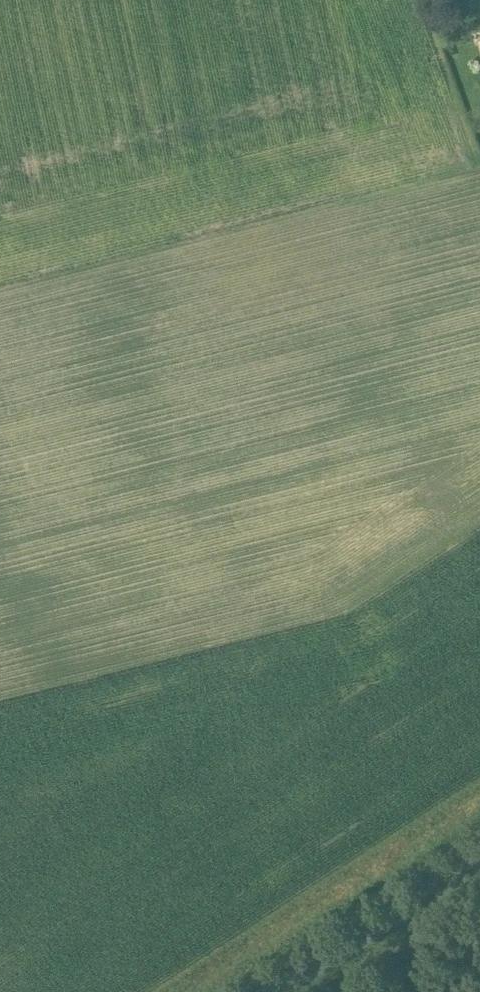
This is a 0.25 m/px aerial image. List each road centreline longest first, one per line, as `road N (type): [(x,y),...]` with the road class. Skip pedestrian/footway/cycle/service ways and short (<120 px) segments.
road 1 (unclassified): [(278,991),(479,860)]

